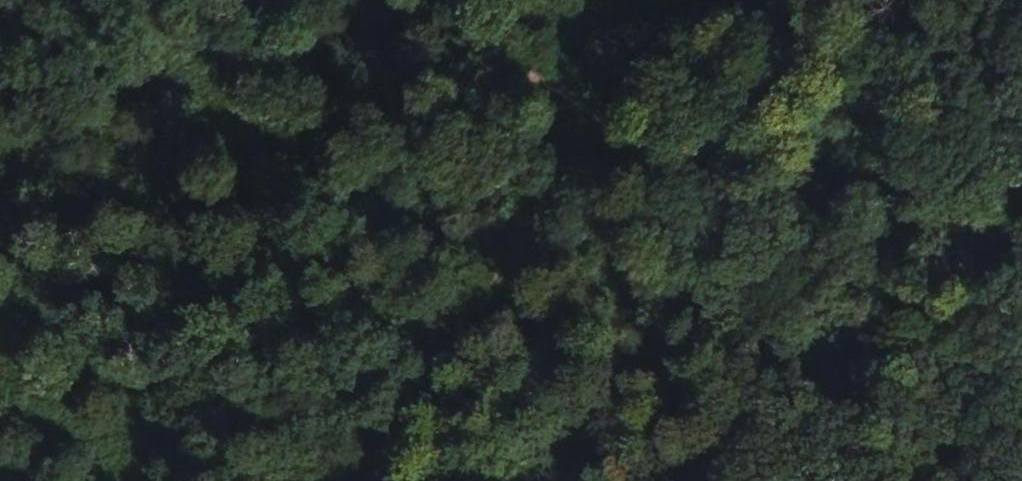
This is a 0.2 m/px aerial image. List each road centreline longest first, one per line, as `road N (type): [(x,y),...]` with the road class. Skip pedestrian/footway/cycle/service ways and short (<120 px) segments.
road 1 (track): [(1021,362),(396,0)]
road 2 (track): [(346,480),(691,0)]

